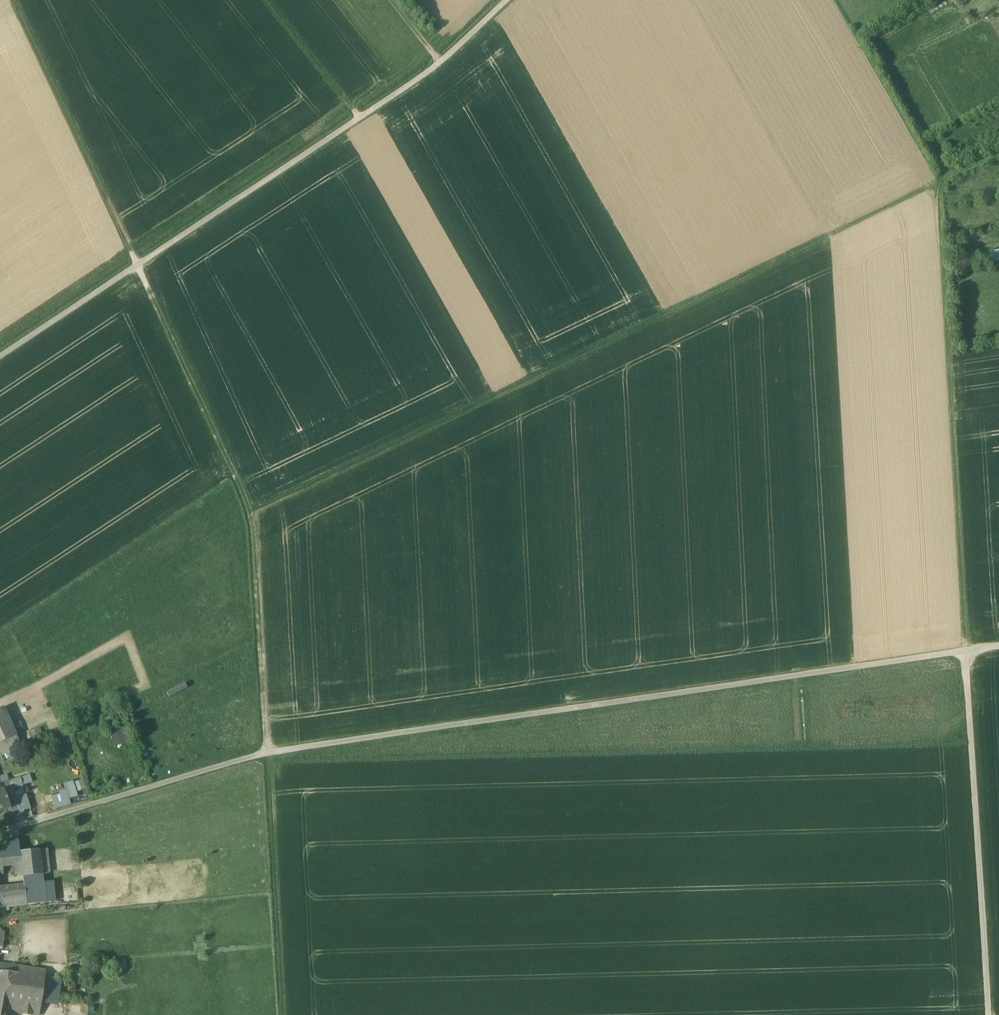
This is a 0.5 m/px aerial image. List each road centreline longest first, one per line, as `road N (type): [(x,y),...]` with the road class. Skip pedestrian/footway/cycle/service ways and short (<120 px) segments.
road 1 (track): [(17,0),(252,512),(289,1014)]
road 2 (track): [(941,179),(987,1014)]
road 3 (track): [(252,512),(998,152)]
road 4 (track): [(259,755),(998,647)]
road 5 (track): [(508,0),(436,69),(0,356)]
road 6 (residential): [(0,832),(259,755)]
road 7 (track): [(269,0),(361,117)]

